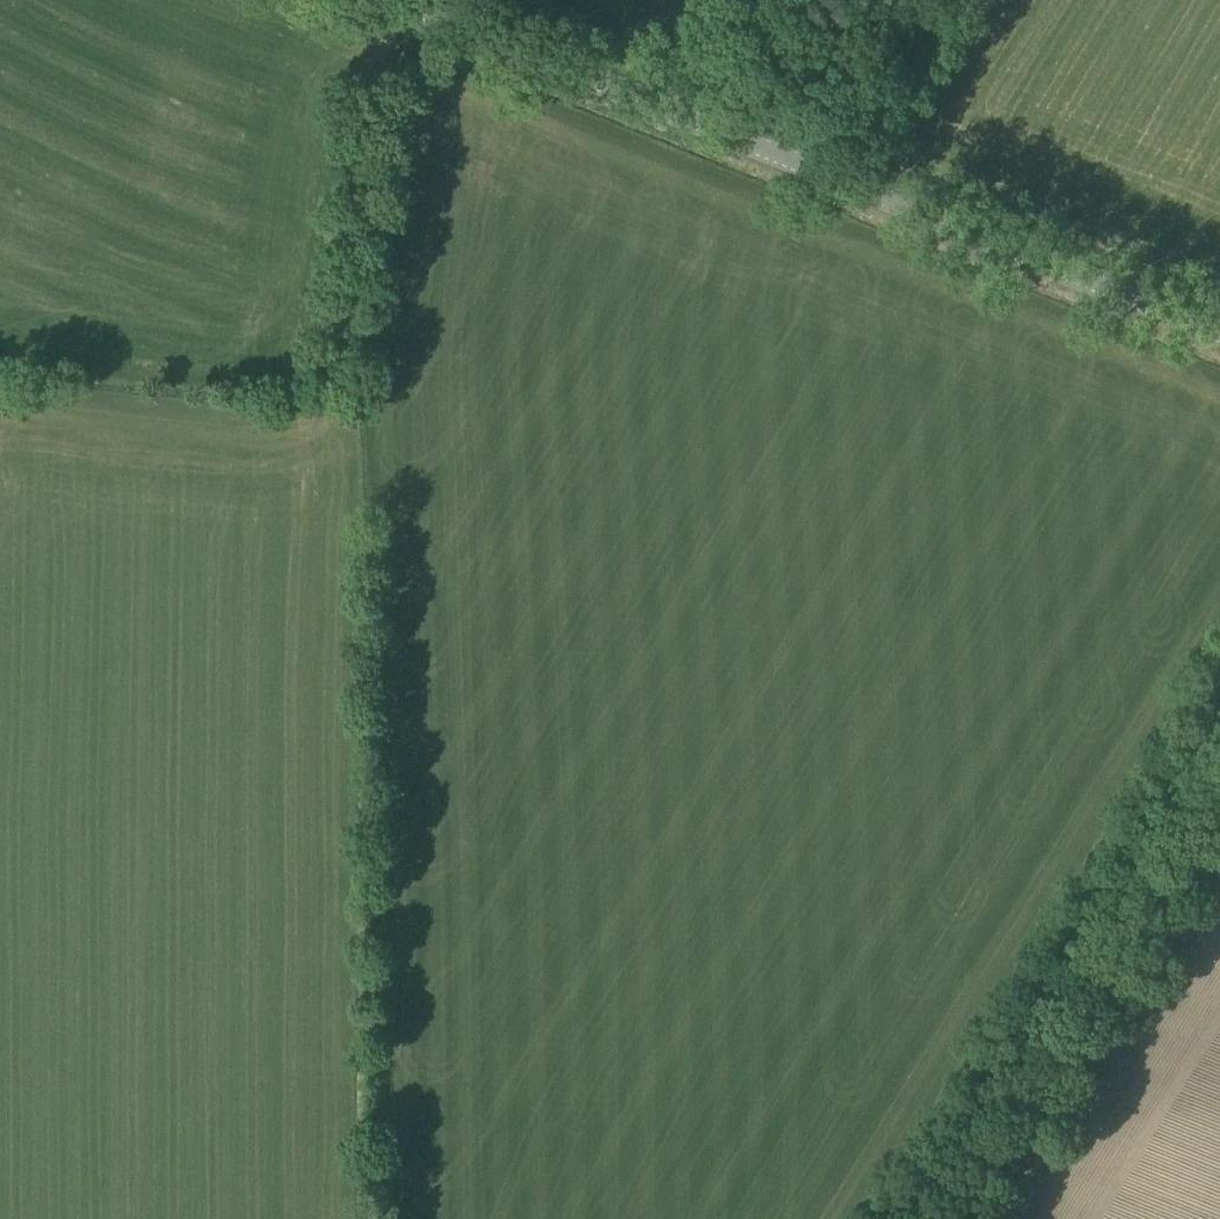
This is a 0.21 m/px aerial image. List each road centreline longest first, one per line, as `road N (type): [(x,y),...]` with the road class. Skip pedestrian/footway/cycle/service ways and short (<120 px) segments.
road 1 (secondary): [(1219,335),(401,0)]
road 2 (unclassified): [(951,1218),(1219,793)]

